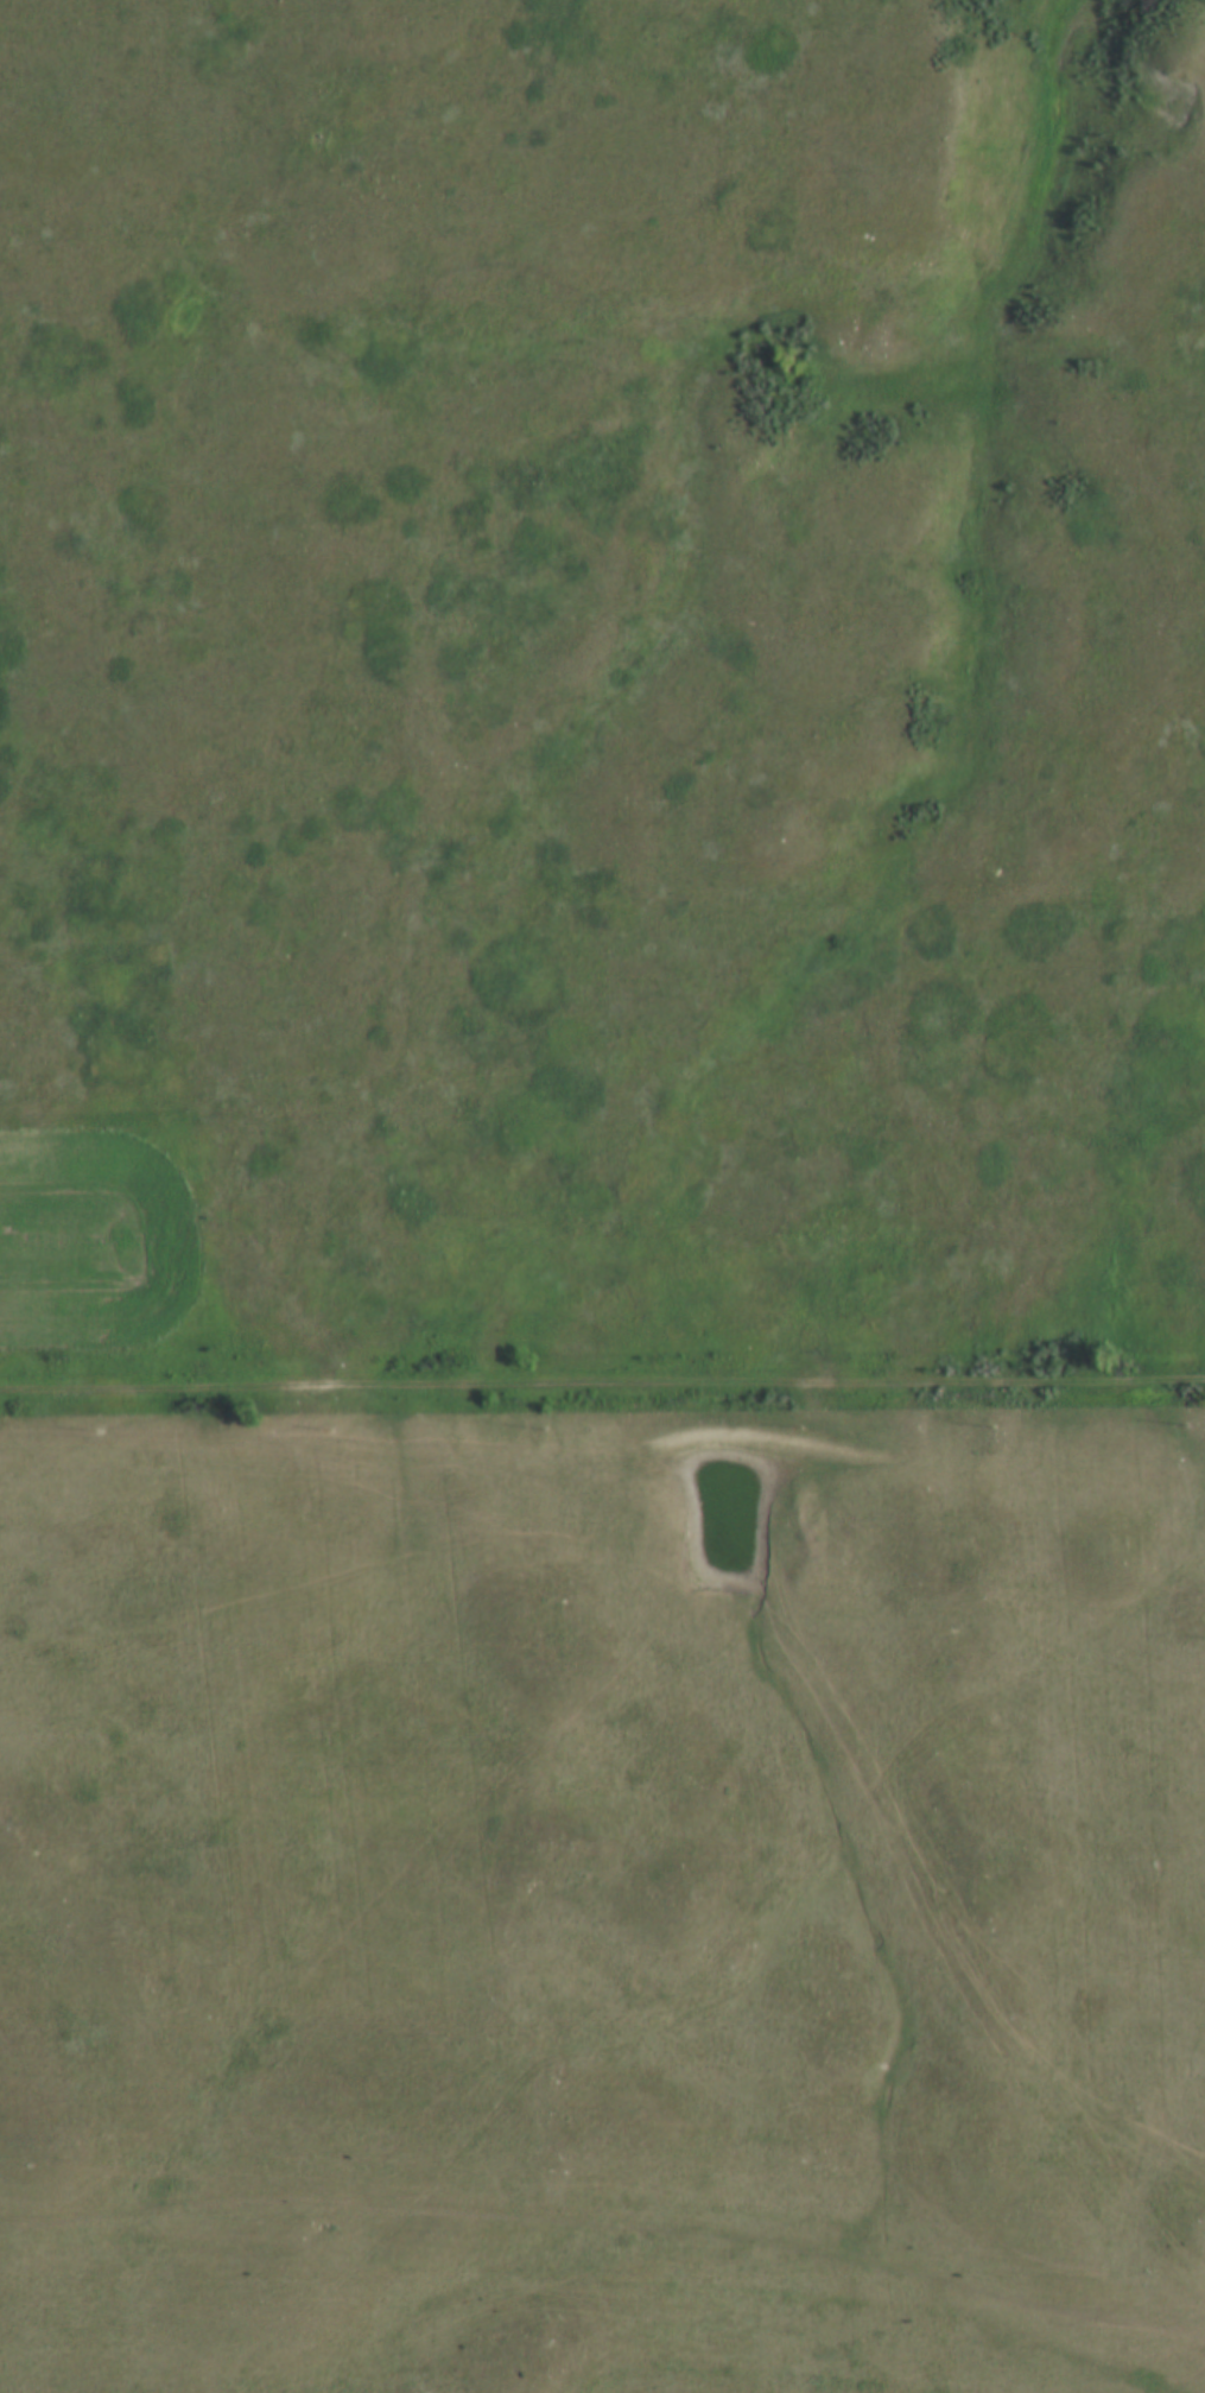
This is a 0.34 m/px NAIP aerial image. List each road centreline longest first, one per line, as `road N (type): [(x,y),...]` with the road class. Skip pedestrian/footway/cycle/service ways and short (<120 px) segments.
road 1 (track): [(0,1389),(1204,1380)]

